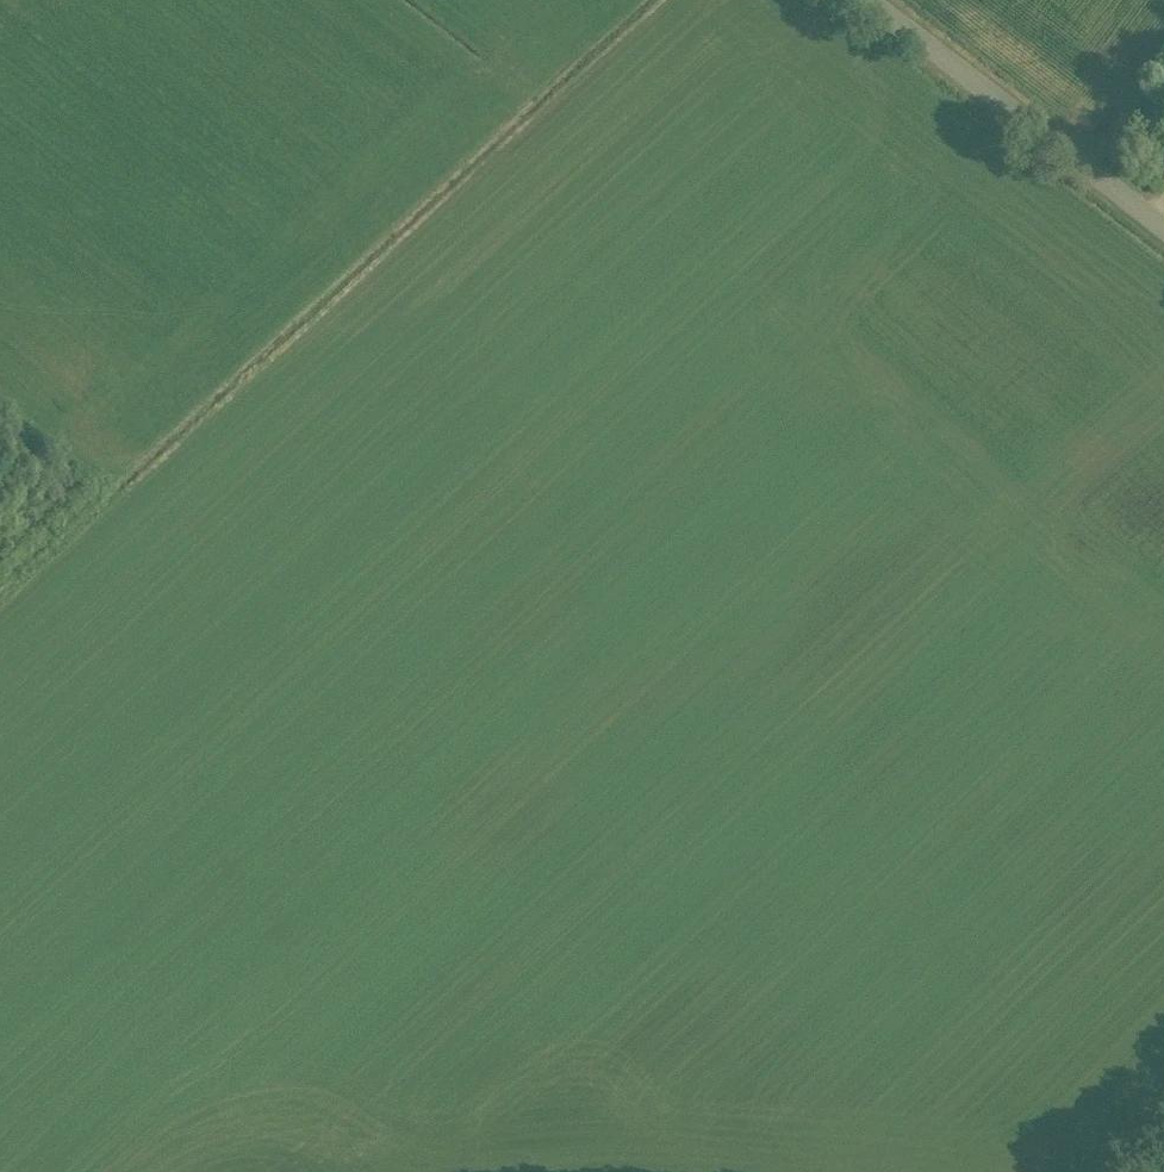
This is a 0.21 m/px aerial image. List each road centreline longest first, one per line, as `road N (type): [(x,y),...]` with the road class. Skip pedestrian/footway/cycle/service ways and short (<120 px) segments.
road 1 (tertiary): [(1163,238),(844,0)]

